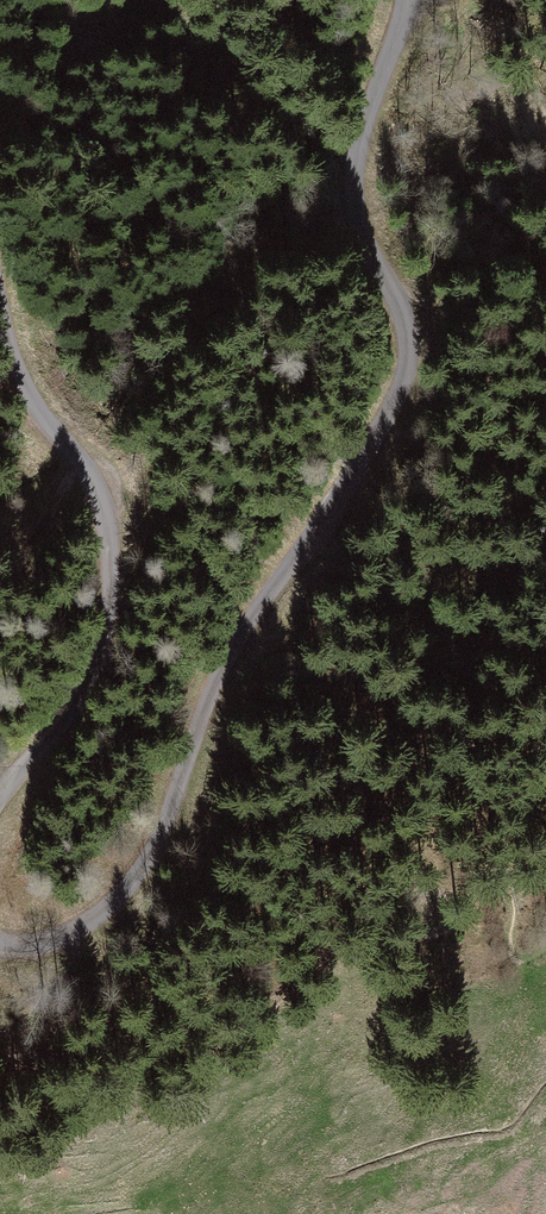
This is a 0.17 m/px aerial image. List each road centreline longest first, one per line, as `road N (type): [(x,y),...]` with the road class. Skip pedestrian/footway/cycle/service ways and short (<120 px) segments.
road 1 (track): [(406,0),(363,129),(354,187),(410,341),(402,384),(376,438),(214,679),(166,830),(148,860),(72,931),(51,941),(0,943)]
road 2 (track): [(0,798),(90,683),(108,626),(113,569),(101,501),(22,382),(0,305)]

